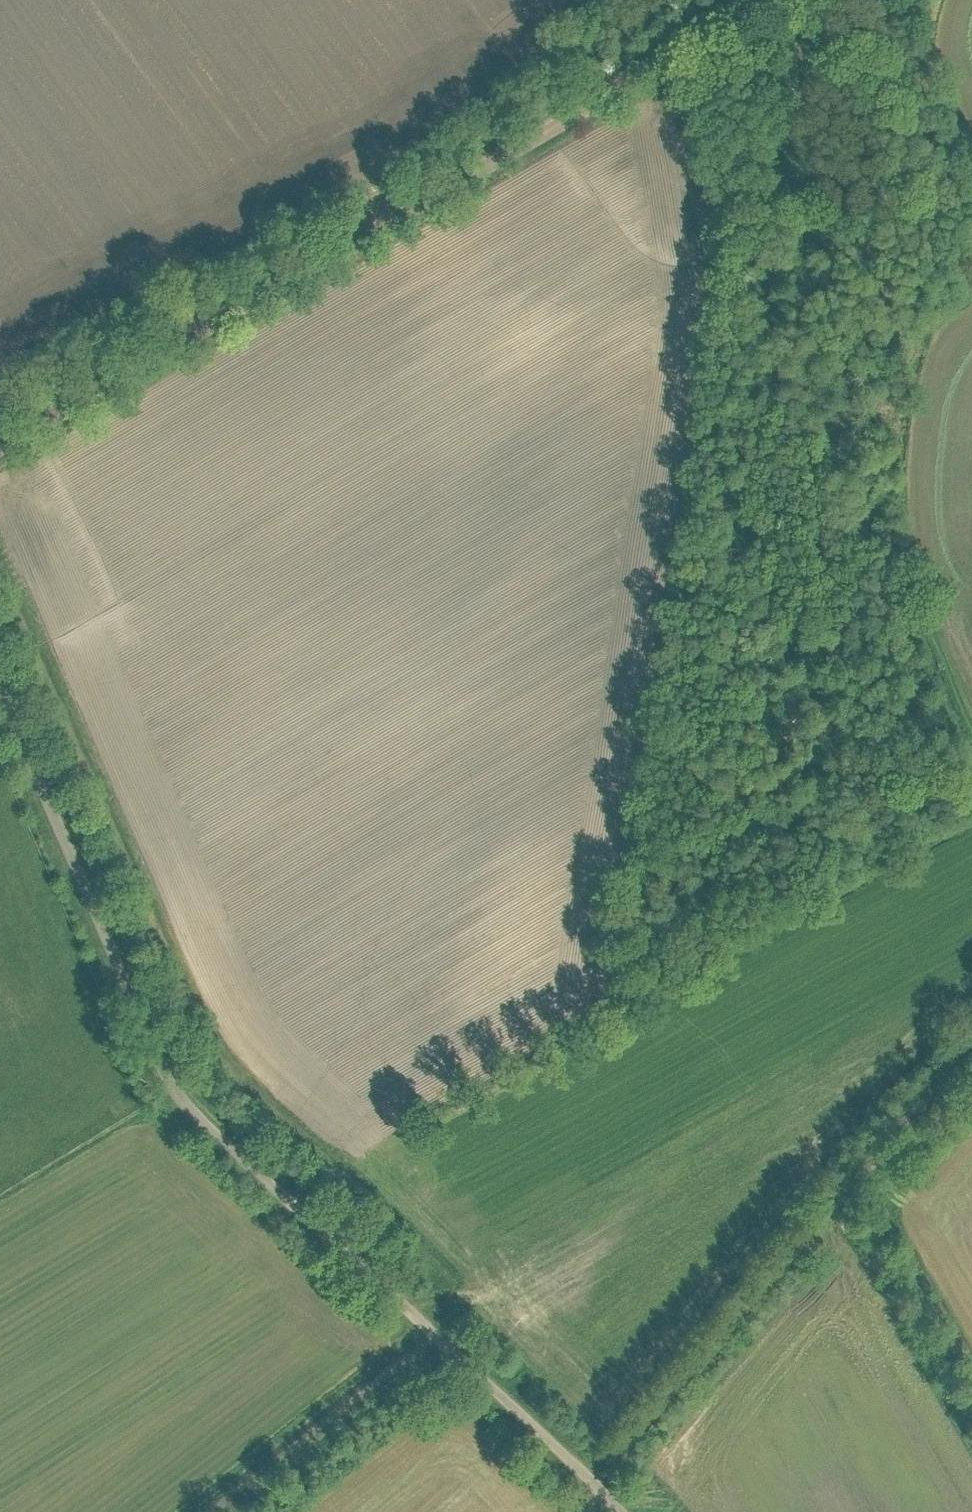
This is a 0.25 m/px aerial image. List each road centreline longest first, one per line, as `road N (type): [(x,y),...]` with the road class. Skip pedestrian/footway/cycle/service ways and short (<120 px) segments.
road 1 (unclassified): [(619,1511),(191,1110),(161,1067),(0,696)]
road 2 (unclassified): [(0,448),(755,0)]
road 3 (track): [(971,1039),(592,1485)]
road 4 (track): [(438,1336),(211,1511)]

